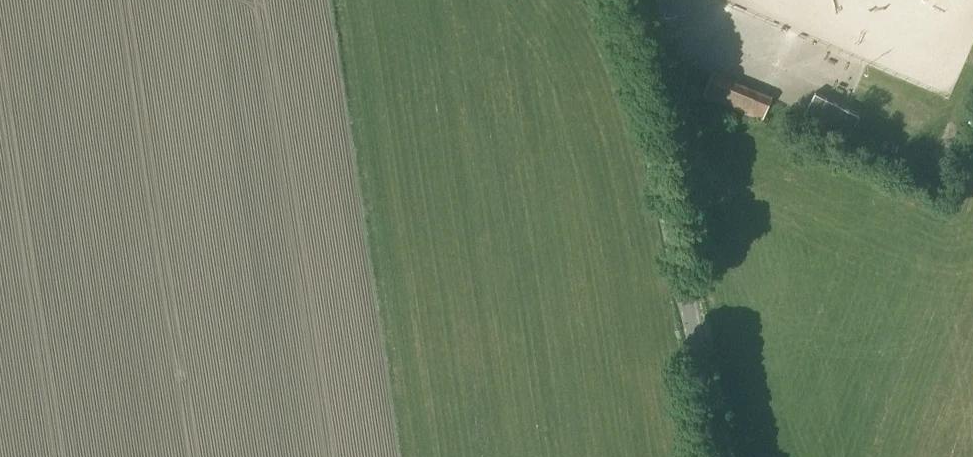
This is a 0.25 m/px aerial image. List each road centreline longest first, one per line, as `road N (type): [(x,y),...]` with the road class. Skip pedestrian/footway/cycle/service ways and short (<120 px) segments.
road 1 (unclassified): [(719,456),(634,82),(600,0)]

